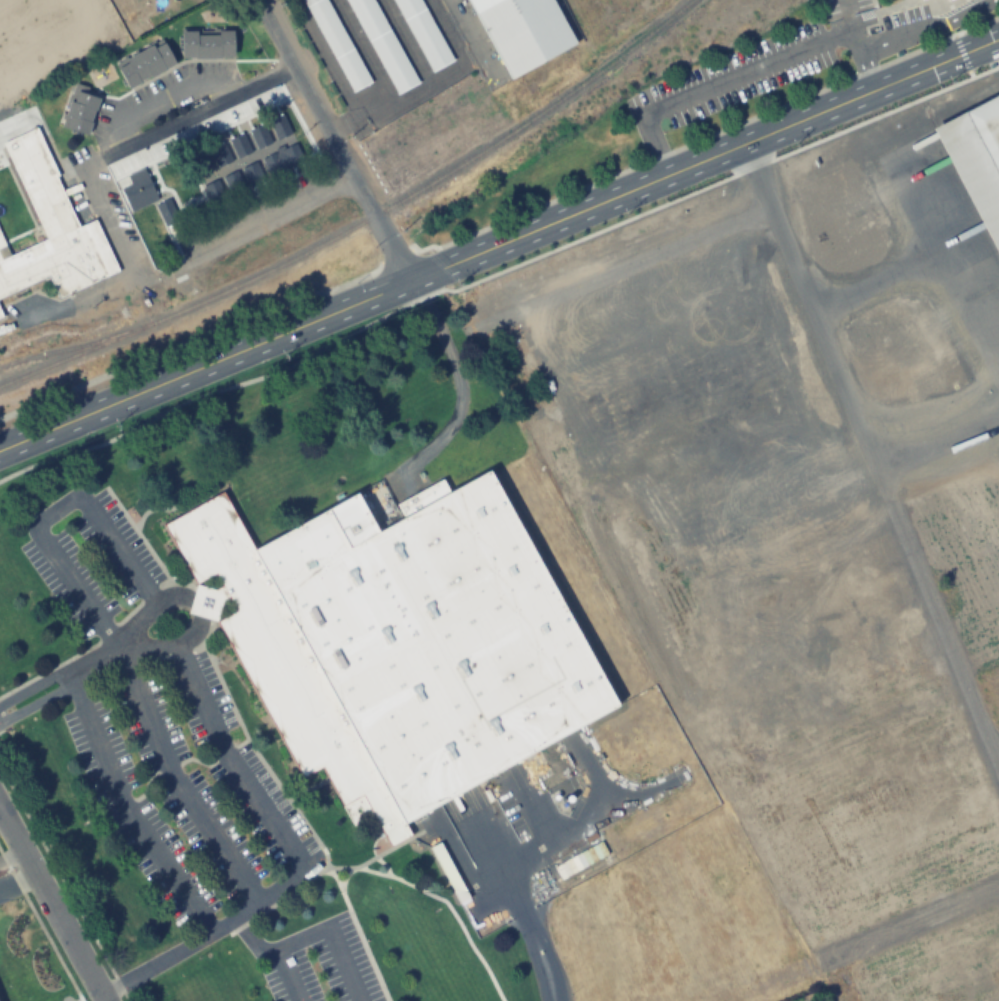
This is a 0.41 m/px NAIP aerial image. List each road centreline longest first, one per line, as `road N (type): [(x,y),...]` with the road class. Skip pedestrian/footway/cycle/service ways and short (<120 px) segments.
road 1 (primary): [(0,453),(998,37)]
road 2 (residential): [(351,179),(185,269),(150,274),(129,255),(95,180),(101,160),(296,78)]
road 3 (residential): [(416,286),(256,0)]
road 4 (residential): [(0,812),(105,1000)]

